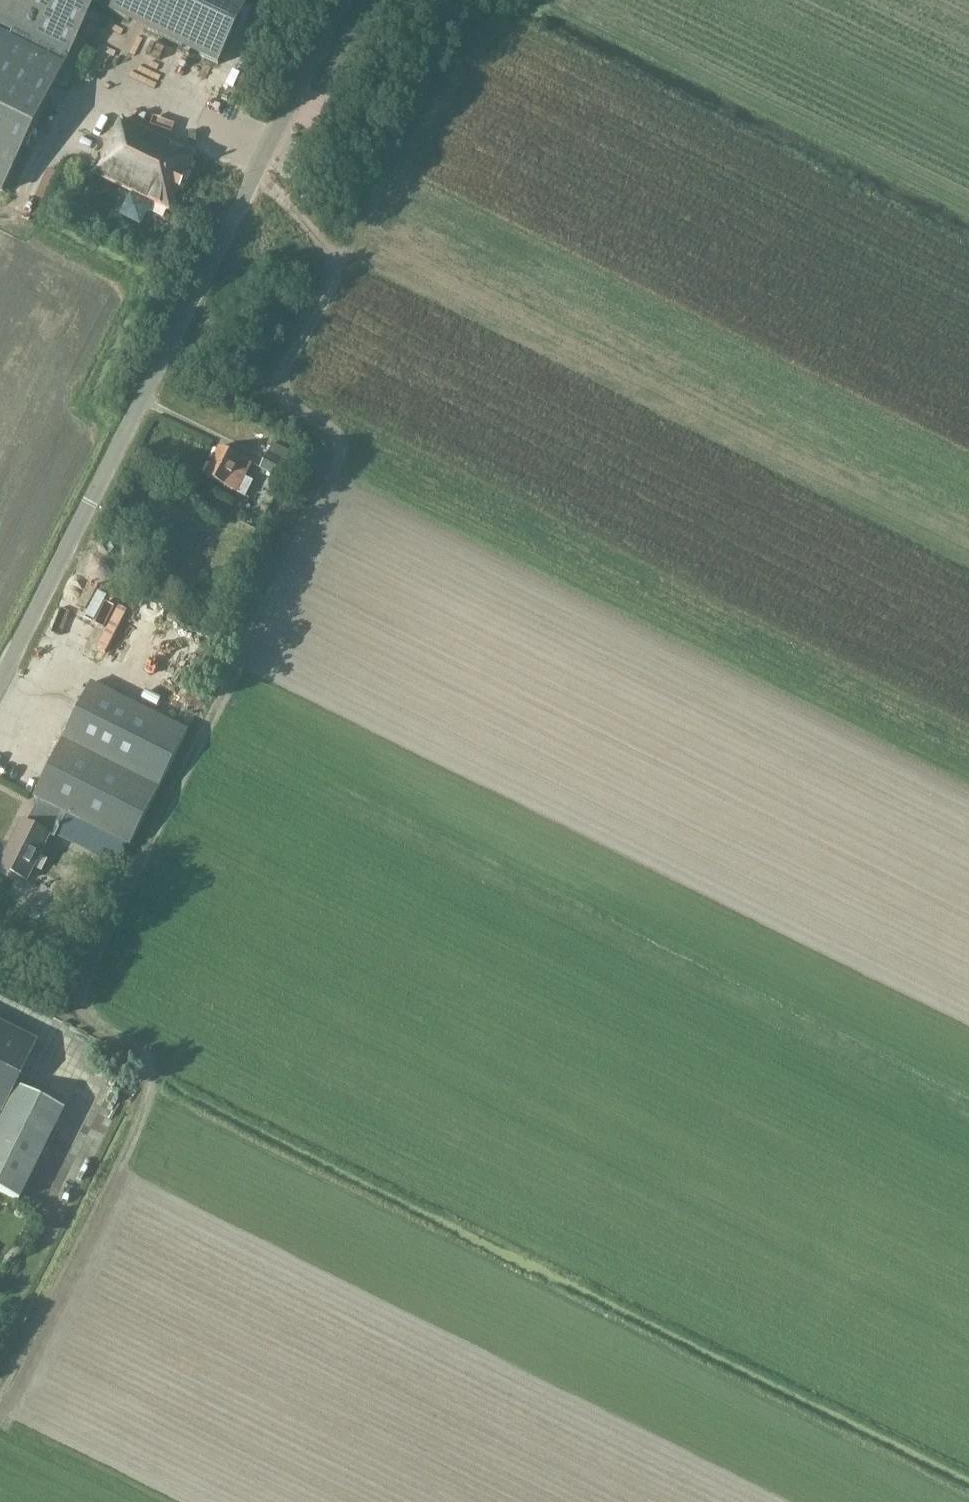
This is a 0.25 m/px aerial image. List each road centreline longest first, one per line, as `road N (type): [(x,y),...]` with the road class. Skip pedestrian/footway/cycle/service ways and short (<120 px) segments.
road 1 (track): [(252,174),(284,192),(340,261),(278,394),(332,433),(336,464),(78,1003),(149,1053),(145,1097),(0,1399)]
road 2 (unclassified): [(0,675),(338,0)]

